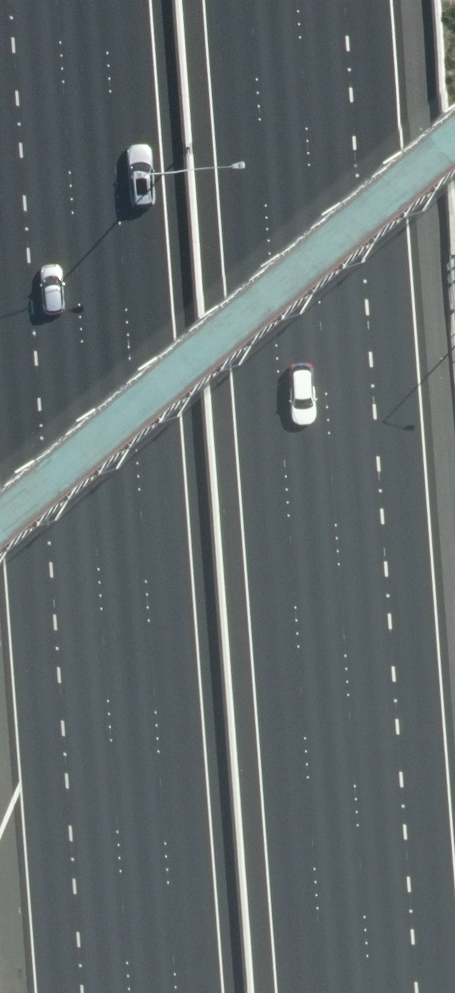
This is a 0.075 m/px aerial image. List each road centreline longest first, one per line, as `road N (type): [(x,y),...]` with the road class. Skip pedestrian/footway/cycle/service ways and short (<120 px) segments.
road 1 (motorway): [(161,992),(89,0)]
road 2 (motorway): [(317,0),(378,992)]

